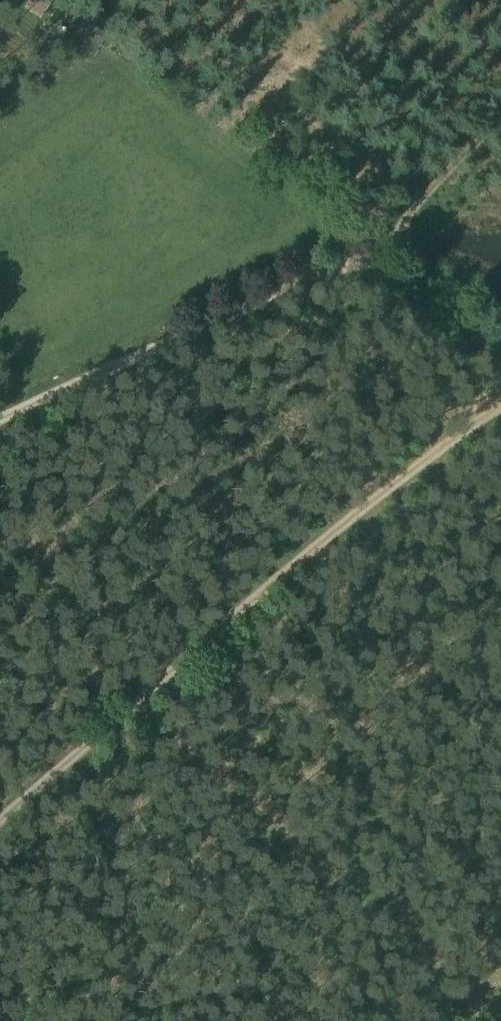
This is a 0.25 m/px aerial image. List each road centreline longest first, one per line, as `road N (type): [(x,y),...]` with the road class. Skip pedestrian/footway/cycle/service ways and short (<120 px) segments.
road 1 (track): [(500,402),(0,811)]

